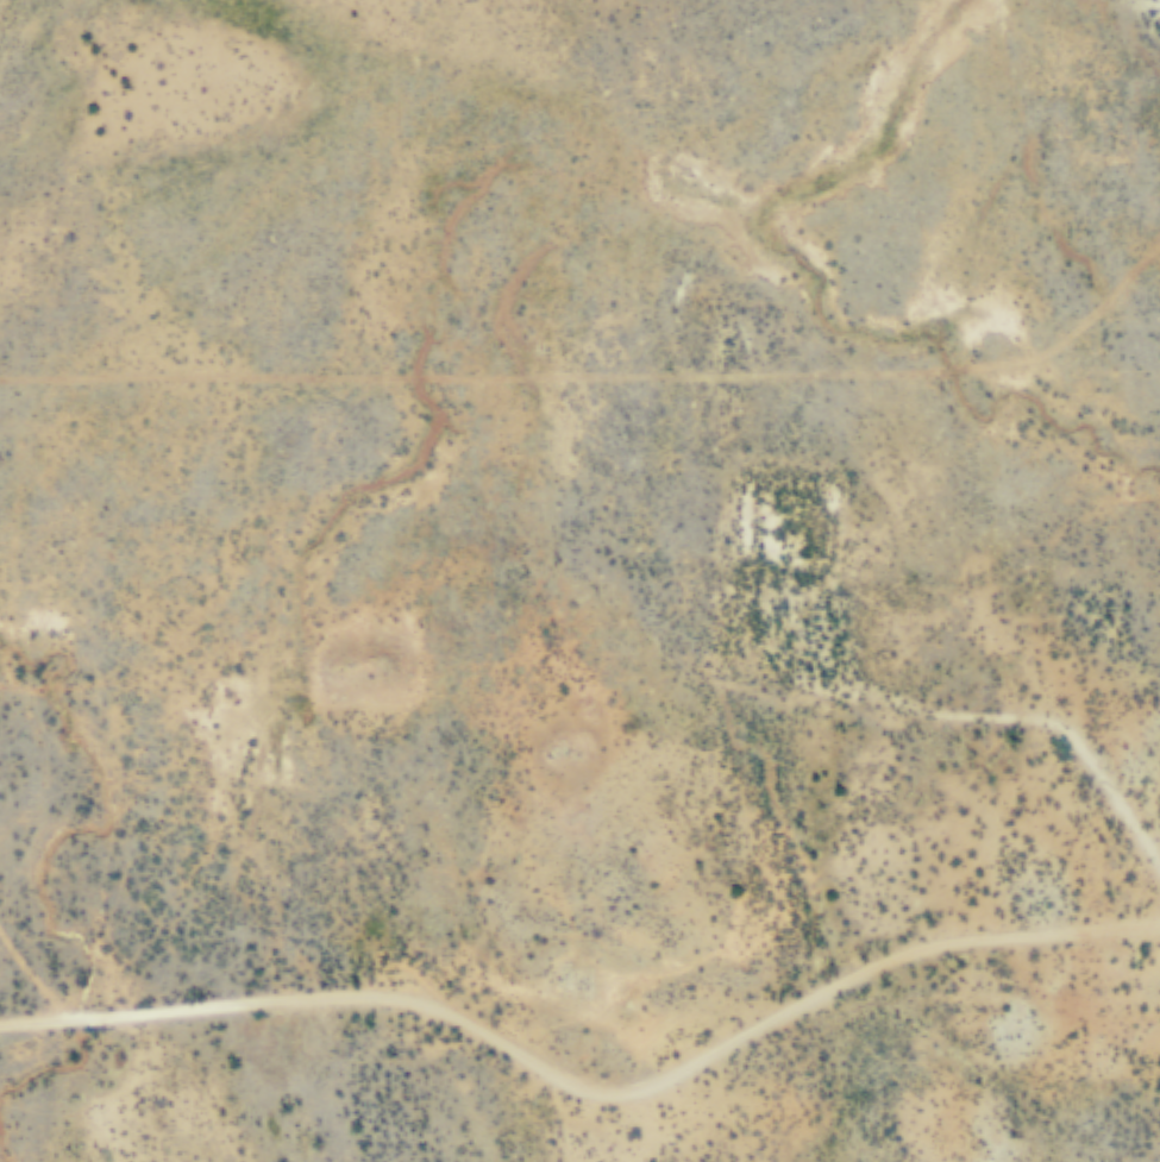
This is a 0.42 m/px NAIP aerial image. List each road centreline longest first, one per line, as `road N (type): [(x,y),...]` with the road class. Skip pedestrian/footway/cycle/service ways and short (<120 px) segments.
road 1 (track): [(1159,917),(929,930),(637,1073),(584,1073),(408,991),(0,1026)]

